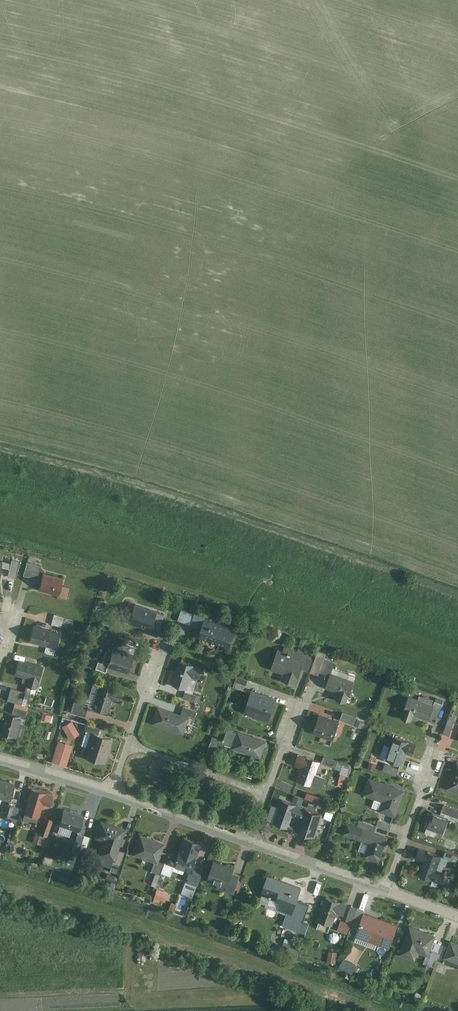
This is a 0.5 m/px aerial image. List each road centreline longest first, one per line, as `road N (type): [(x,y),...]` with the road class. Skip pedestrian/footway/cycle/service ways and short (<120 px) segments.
road 1 (track): [(0,880),(386,1010)]
road 2 (residential): [(251,844),(111,794)]
road 3 (residential): [(267,796),(129,745)]
road 4 (residential): [(387,892),(251,844)]
road 5 (residential): [(387,892),(433,756)]

